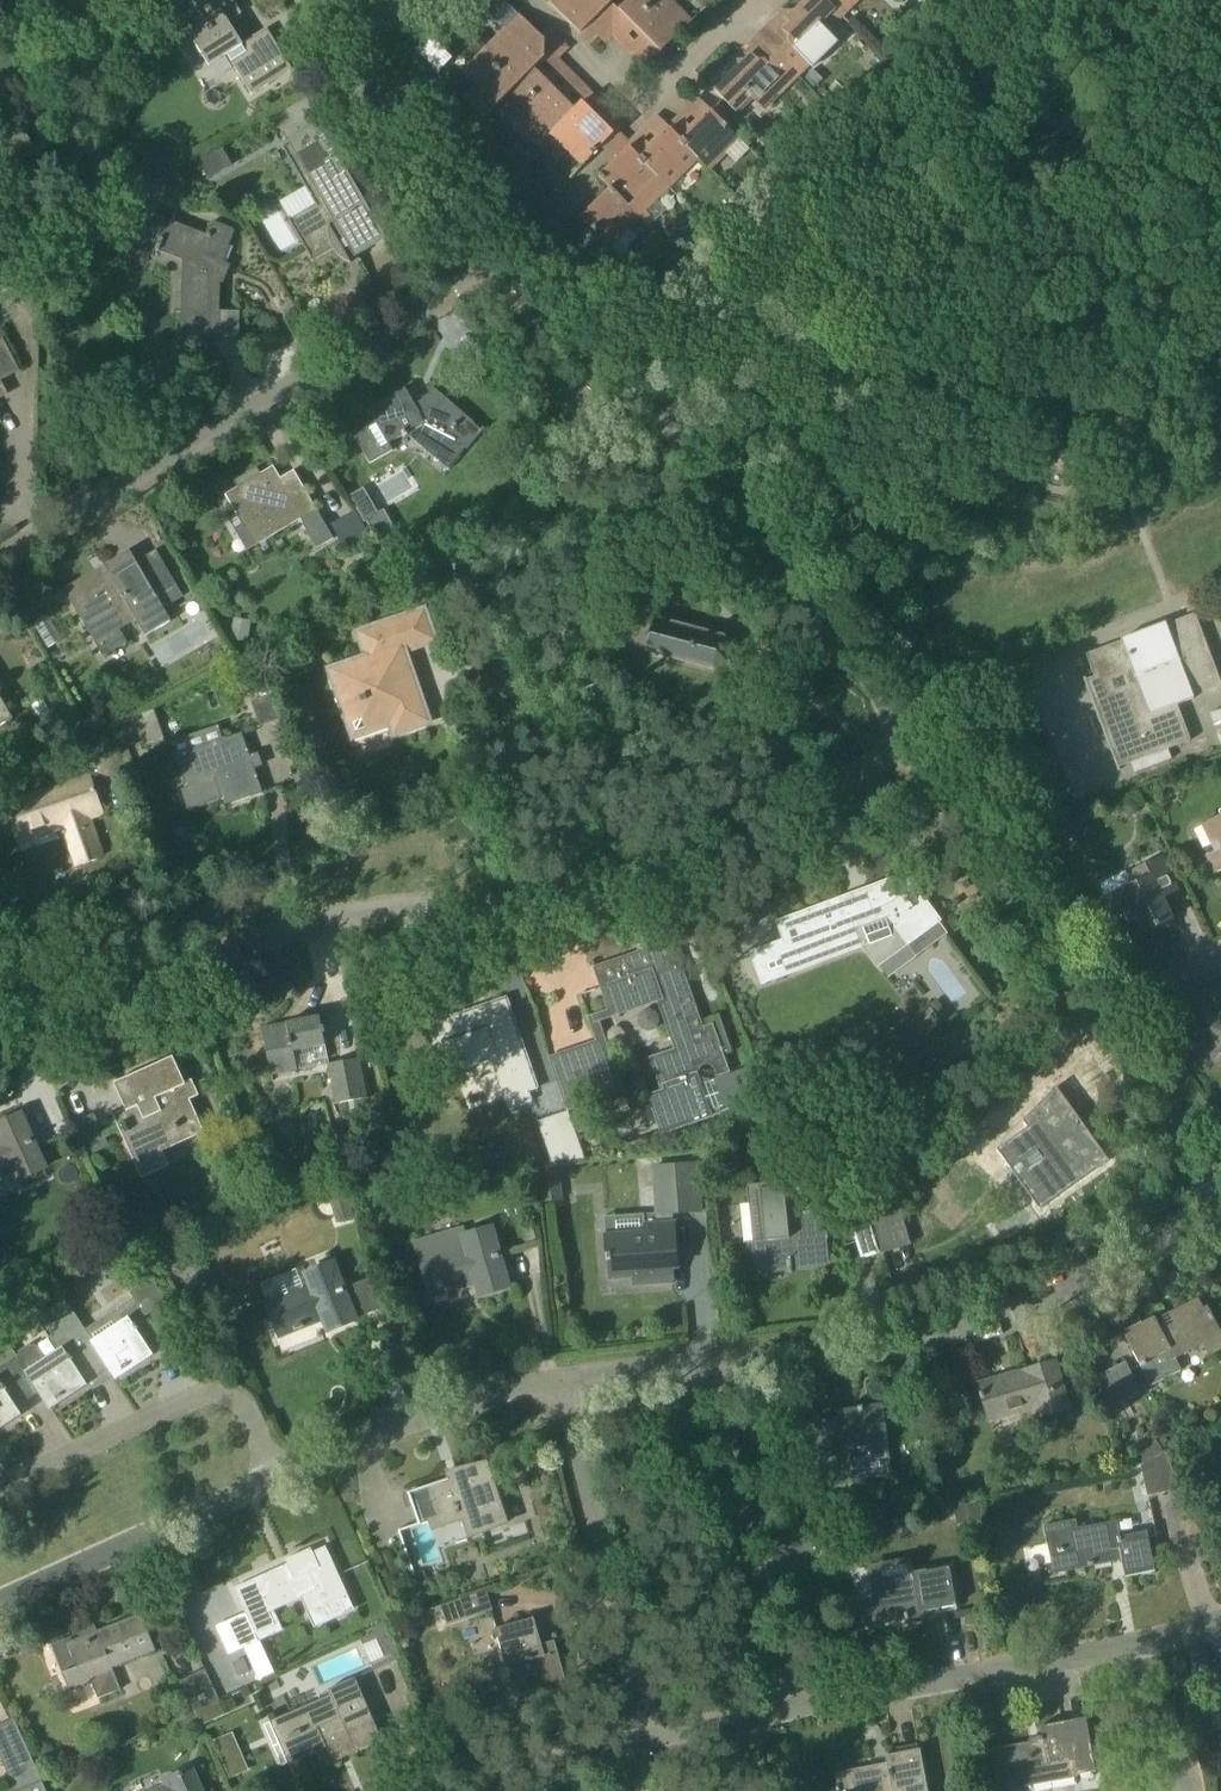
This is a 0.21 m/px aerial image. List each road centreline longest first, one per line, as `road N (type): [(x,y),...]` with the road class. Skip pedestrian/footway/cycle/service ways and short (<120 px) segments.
road 1 (residential): [(0,1034),(346,914),(542,899),(661,875),(726,853),(914,738)]
road 2 (residential): [(914,738),(755,504),(494,268)]
road 3 (residential): [(0,564),(494,268)]
road 4 (residential): [(712,1374),(848,1368),(992,1336),(1051,1309),(1220,1203)]
road 5 (residential): [(657,1746),(552,1391)]
road 6 (residential): [(793,1724),(1146,1643)]
road 7 (residential): [(793,1724),(712,1374)]
road 8 (residential): [(0,1502),(219,1408),(246,1429),(276,1493)]
road 9 (residential): [(1099,1018),(914,738)]
road 10 (residential): [(776,0),(673,96),(647,101),(526,0)]
road 11 (residential): [(0,1617),(276,1493)]
road 12 (residential): [(276,1493),(502,1402),(552,1391)]
road 13 (residential): [(494,268),(350,42)]
road 14 (residential): [(1220,1184),(1099,1018)]
road 15 (residential): [(501,1790),(657,1746)]
road 16 (residential): [(552,1391),(712,1374)]
road 17 (residential): [(1175,1790),(1146,1643)]
road 18 (residential): [(1099,1018),(1220,955)]

